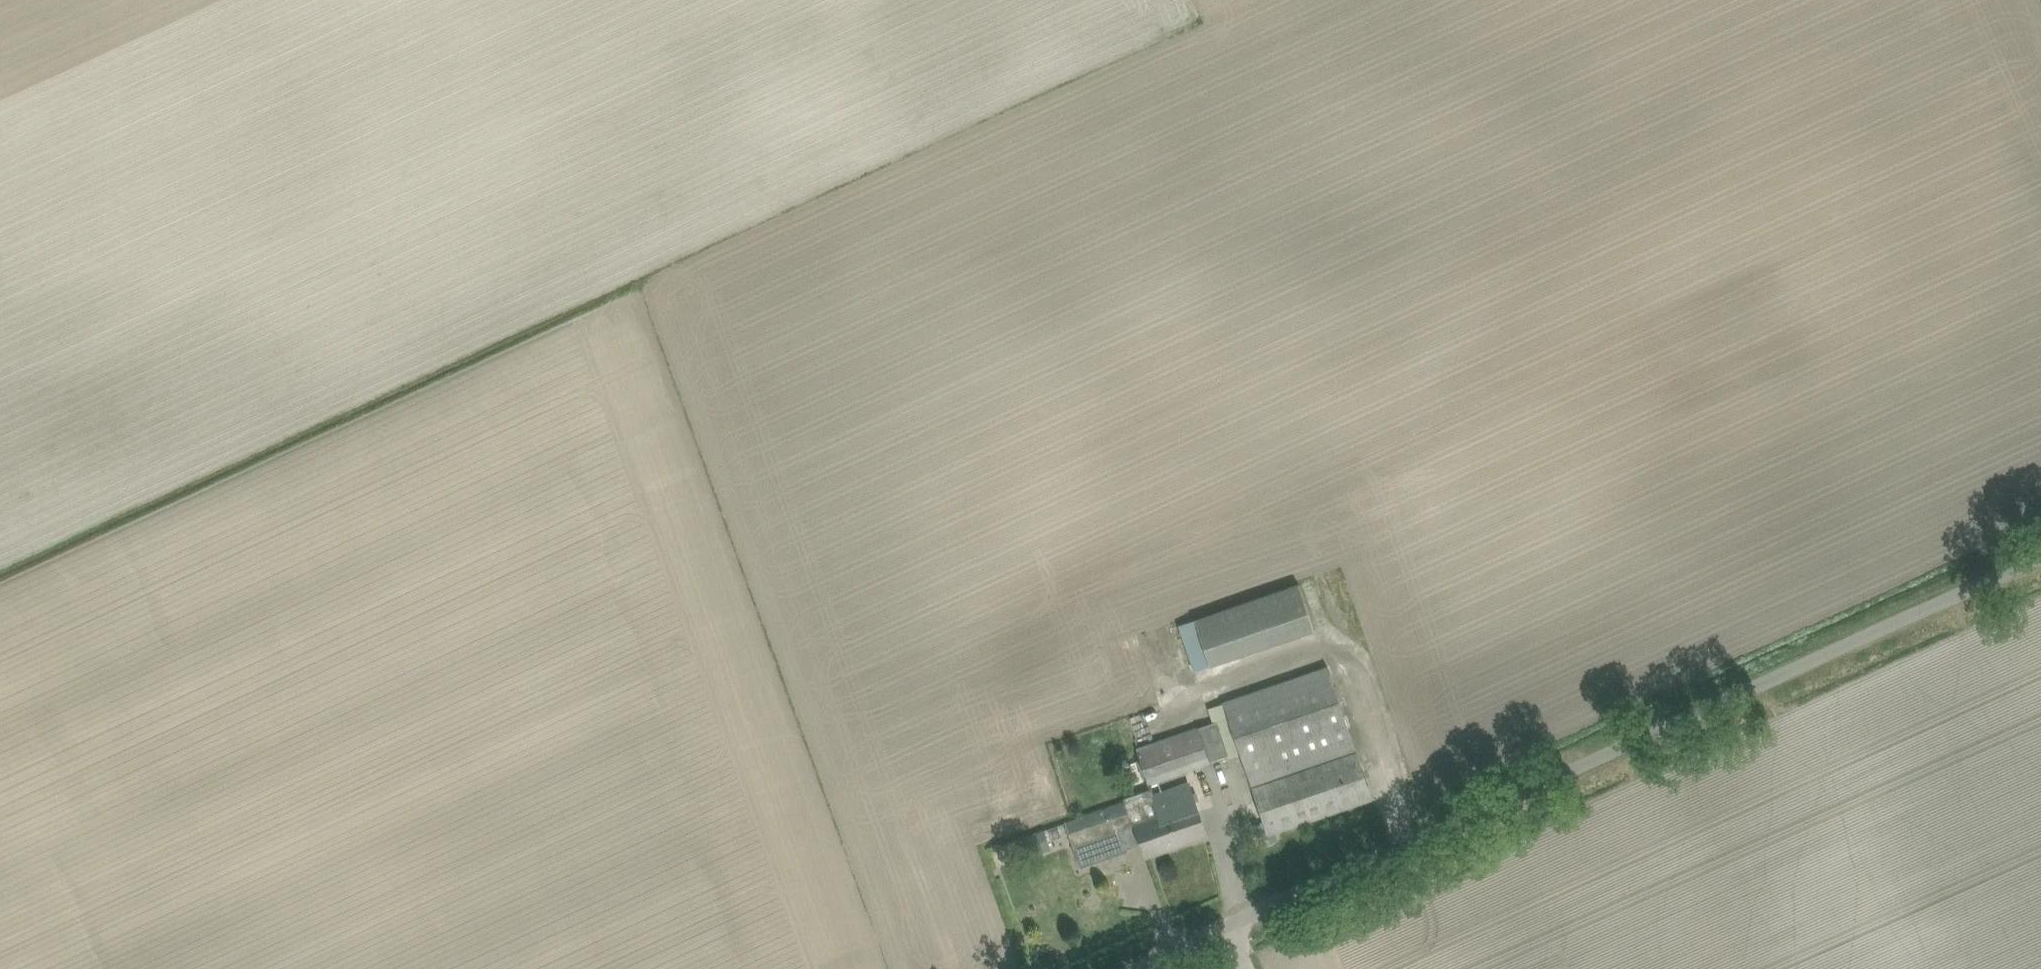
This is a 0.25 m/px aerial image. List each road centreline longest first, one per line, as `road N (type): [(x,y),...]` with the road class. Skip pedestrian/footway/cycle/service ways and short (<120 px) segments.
road 1 (unclassified): [(1128,968),(2040,556)]

